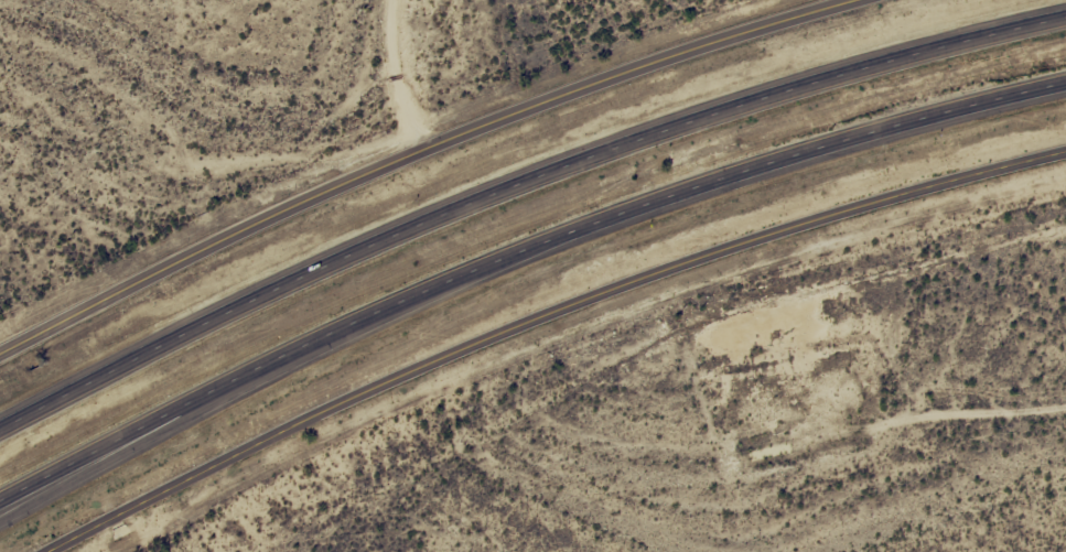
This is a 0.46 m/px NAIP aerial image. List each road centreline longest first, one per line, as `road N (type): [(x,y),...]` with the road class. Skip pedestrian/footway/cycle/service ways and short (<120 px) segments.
road 1 (motorway): [(0,508),(312,343),(571,235),(841,141),(1065,93)]
road 2 (motorway): [(1065,13),(830,76),(541,172),(362,243),(0,420)]
road 3 (tertiary): [(48,551),(433,359),(602,292),(821,218),(1065,152)]
road 4 (residential): [(848,0),(592,84),(316,196),(0,354)]
road 5 (track): [(172,0),(187,76),(174,263)]

